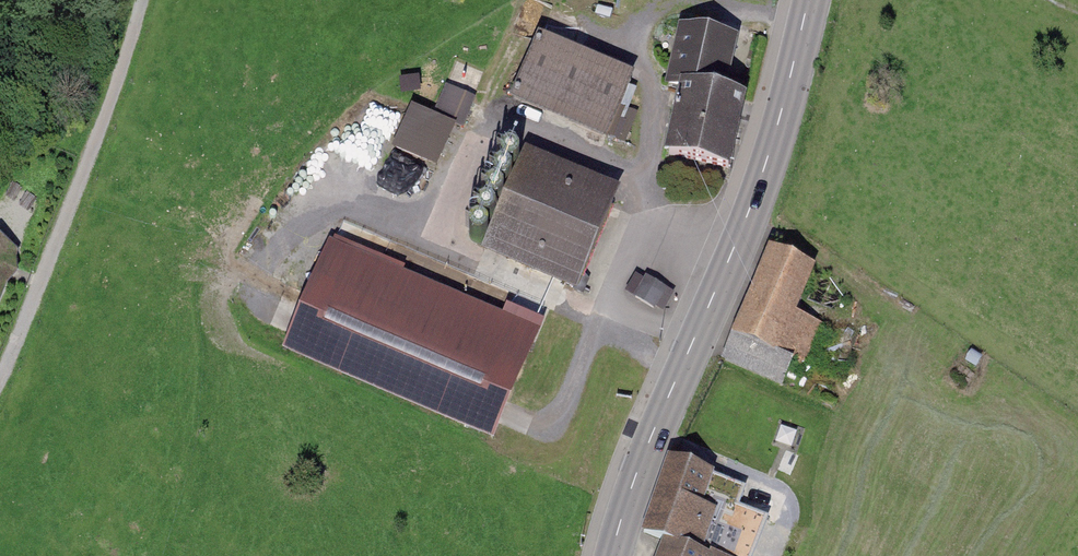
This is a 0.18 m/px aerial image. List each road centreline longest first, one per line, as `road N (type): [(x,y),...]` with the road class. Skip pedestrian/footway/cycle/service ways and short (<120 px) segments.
road 1 (primary): [(809,0),(753,200),(637,467),(610,555)]
road 2 (track): [(0,371),(55,246),(141,0)]

